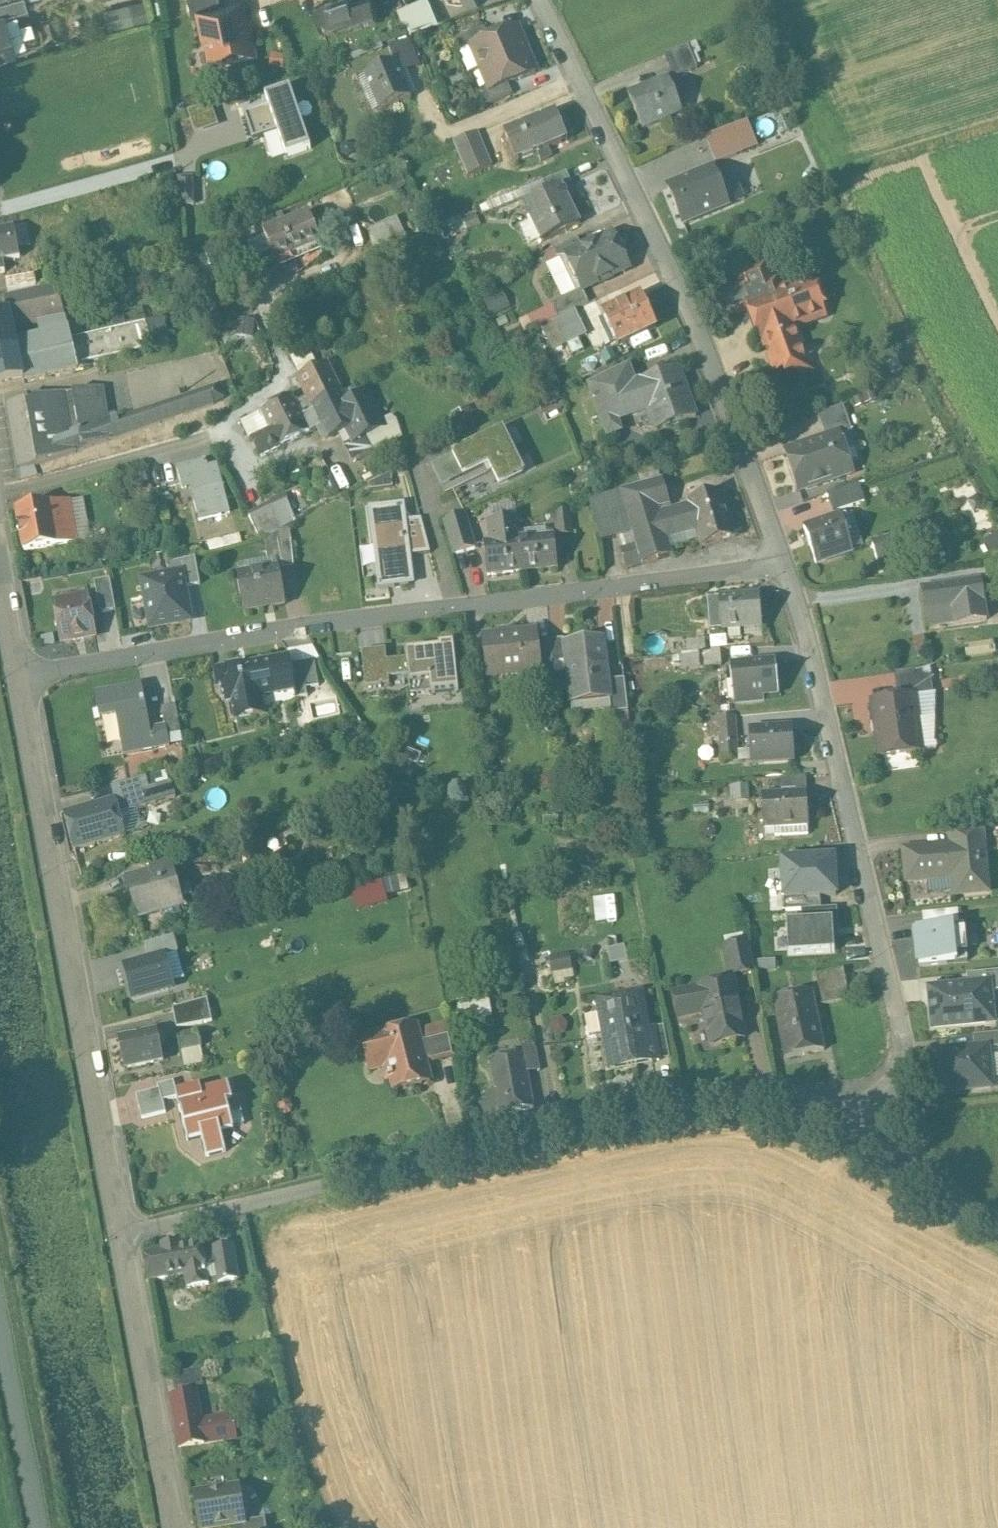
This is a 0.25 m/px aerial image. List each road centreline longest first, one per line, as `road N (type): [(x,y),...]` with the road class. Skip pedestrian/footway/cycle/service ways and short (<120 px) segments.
road 1 (residential): [(23,678),(351,622),(782,567)]
road 2 (residential): [(123,1237),(689,1104),(781,1099),(860,1133)]
road 3 (residential): [(860,1133),(897,1082),(903,1034),(820,687),(782,567)]
road 4 (tertiary): [(23,678),(123,1237)]
road 5 (residential): [(782,567),(667,258),(580,78)]
road 6 (tertiary): [(123,1237),(179,1527)]
road 7 (residential): [(356,256),(260,303),(287,378),(231,418),(225,434)]
road 8 (residential): [(358,174),(580,78)]
road 9 (residential): [(0,1298),(44,1527)]
road 10 (residential): [(225,434),(0,494)]
road 11 (residential): [(860,1133),(982,1227)]
road 12 (tertiary): [(0,560),(23,678)]

